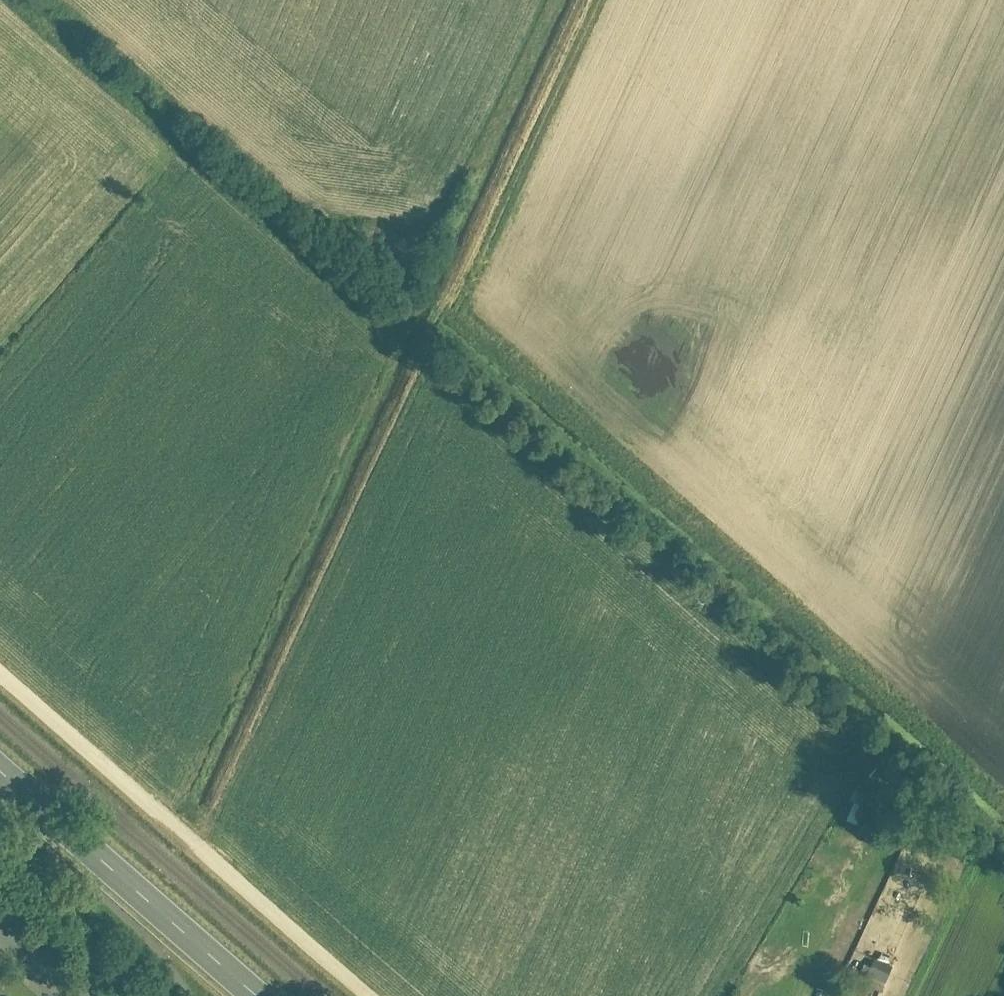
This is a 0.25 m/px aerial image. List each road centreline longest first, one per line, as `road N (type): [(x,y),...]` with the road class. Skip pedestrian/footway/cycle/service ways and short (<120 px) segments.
road 1 (primary): [(0,774),(253,995)]

